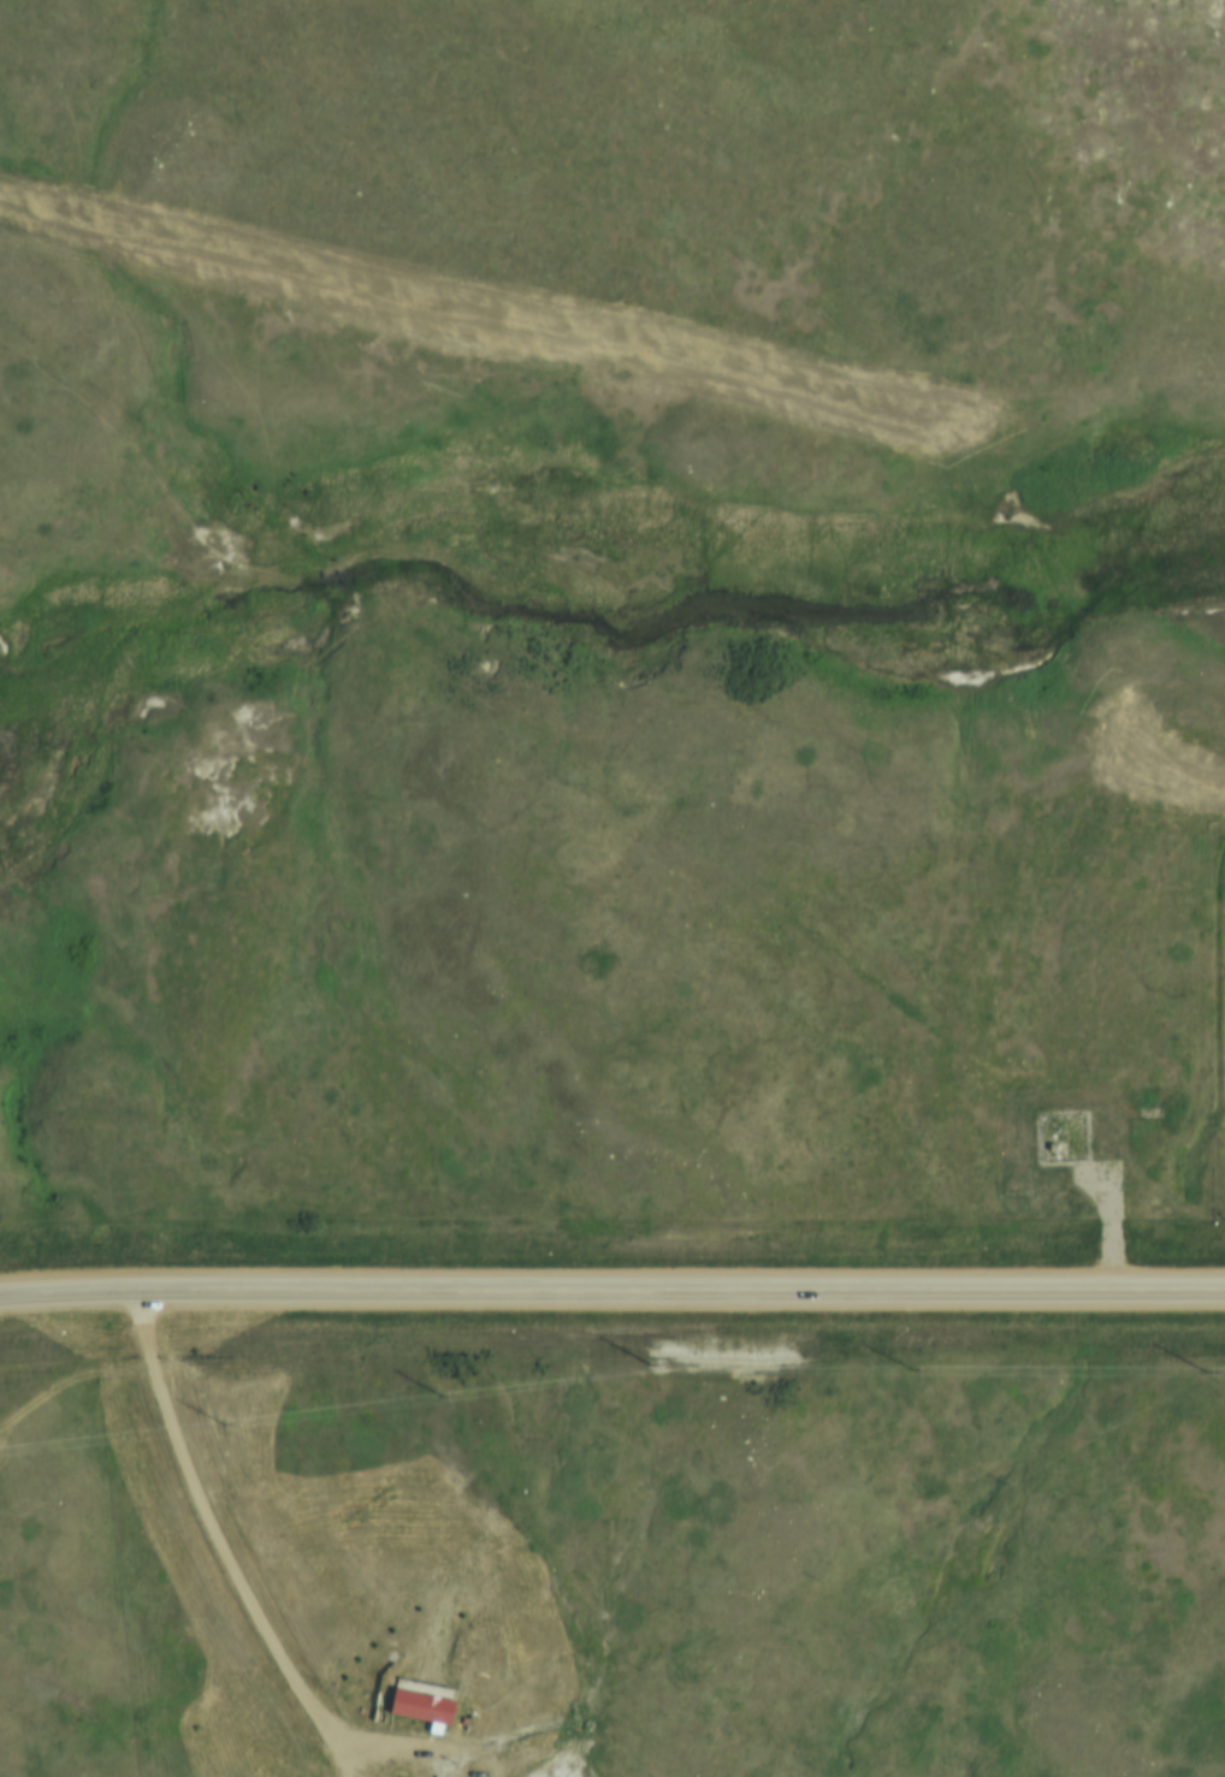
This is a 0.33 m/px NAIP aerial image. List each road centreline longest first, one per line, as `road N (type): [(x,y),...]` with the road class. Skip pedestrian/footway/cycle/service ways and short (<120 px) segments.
road 1 (tertiary): [(0,1308),(574,1295),(1224,1298)]

